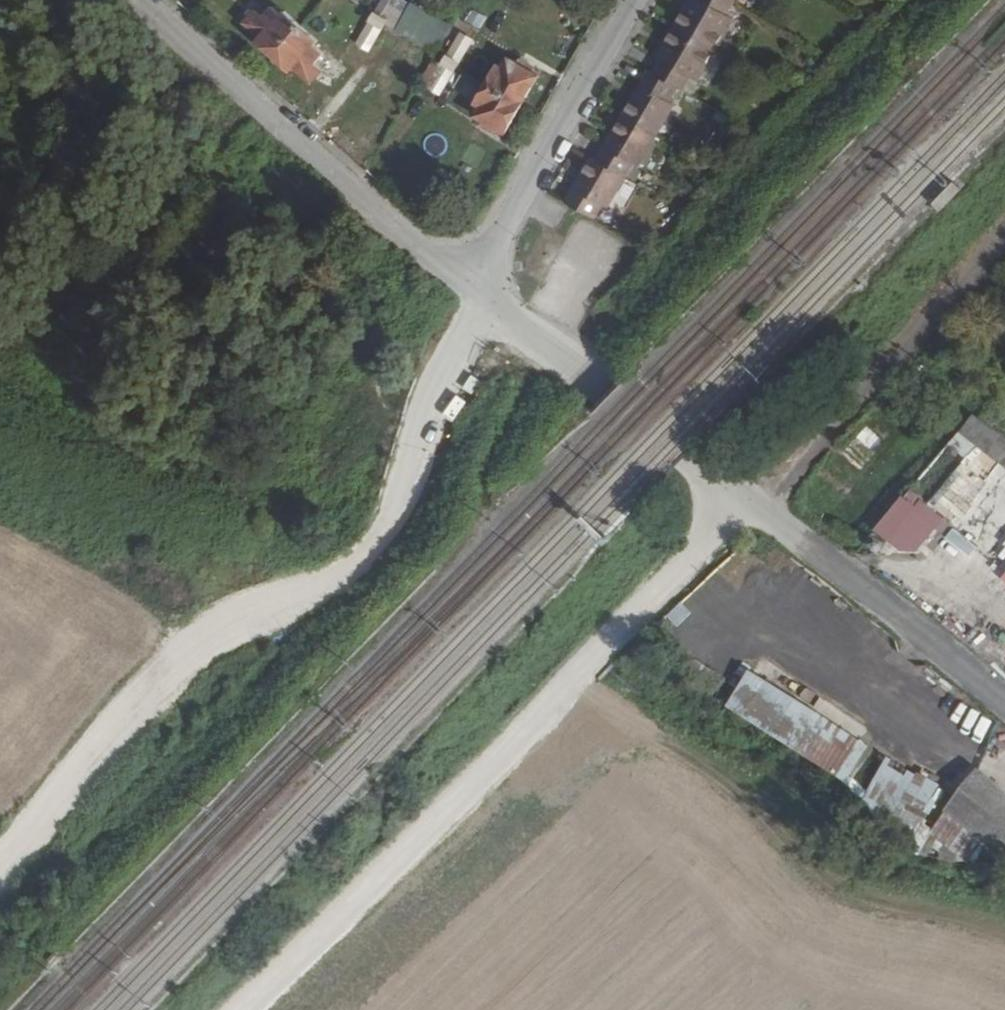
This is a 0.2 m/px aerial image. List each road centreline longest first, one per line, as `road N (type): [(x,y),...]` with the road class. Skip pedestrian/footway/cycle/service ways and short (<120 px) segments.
road 1 (unclassified): [(477,292),(397,509),(363,563),(181,657),(0,868)]
road 2 (track): [(240,1009),(754,506)]
road 3 (residential): [(137,0),(261,117),(477,292)]
road 4 (track): [(754,506),(477,292)]
road 5 (residential): [(631,0),(477,292)]
road 6 (track): [(1004,709),(754,506)]
road 7 (track): [(754,506),(813,478),(968,307)]

